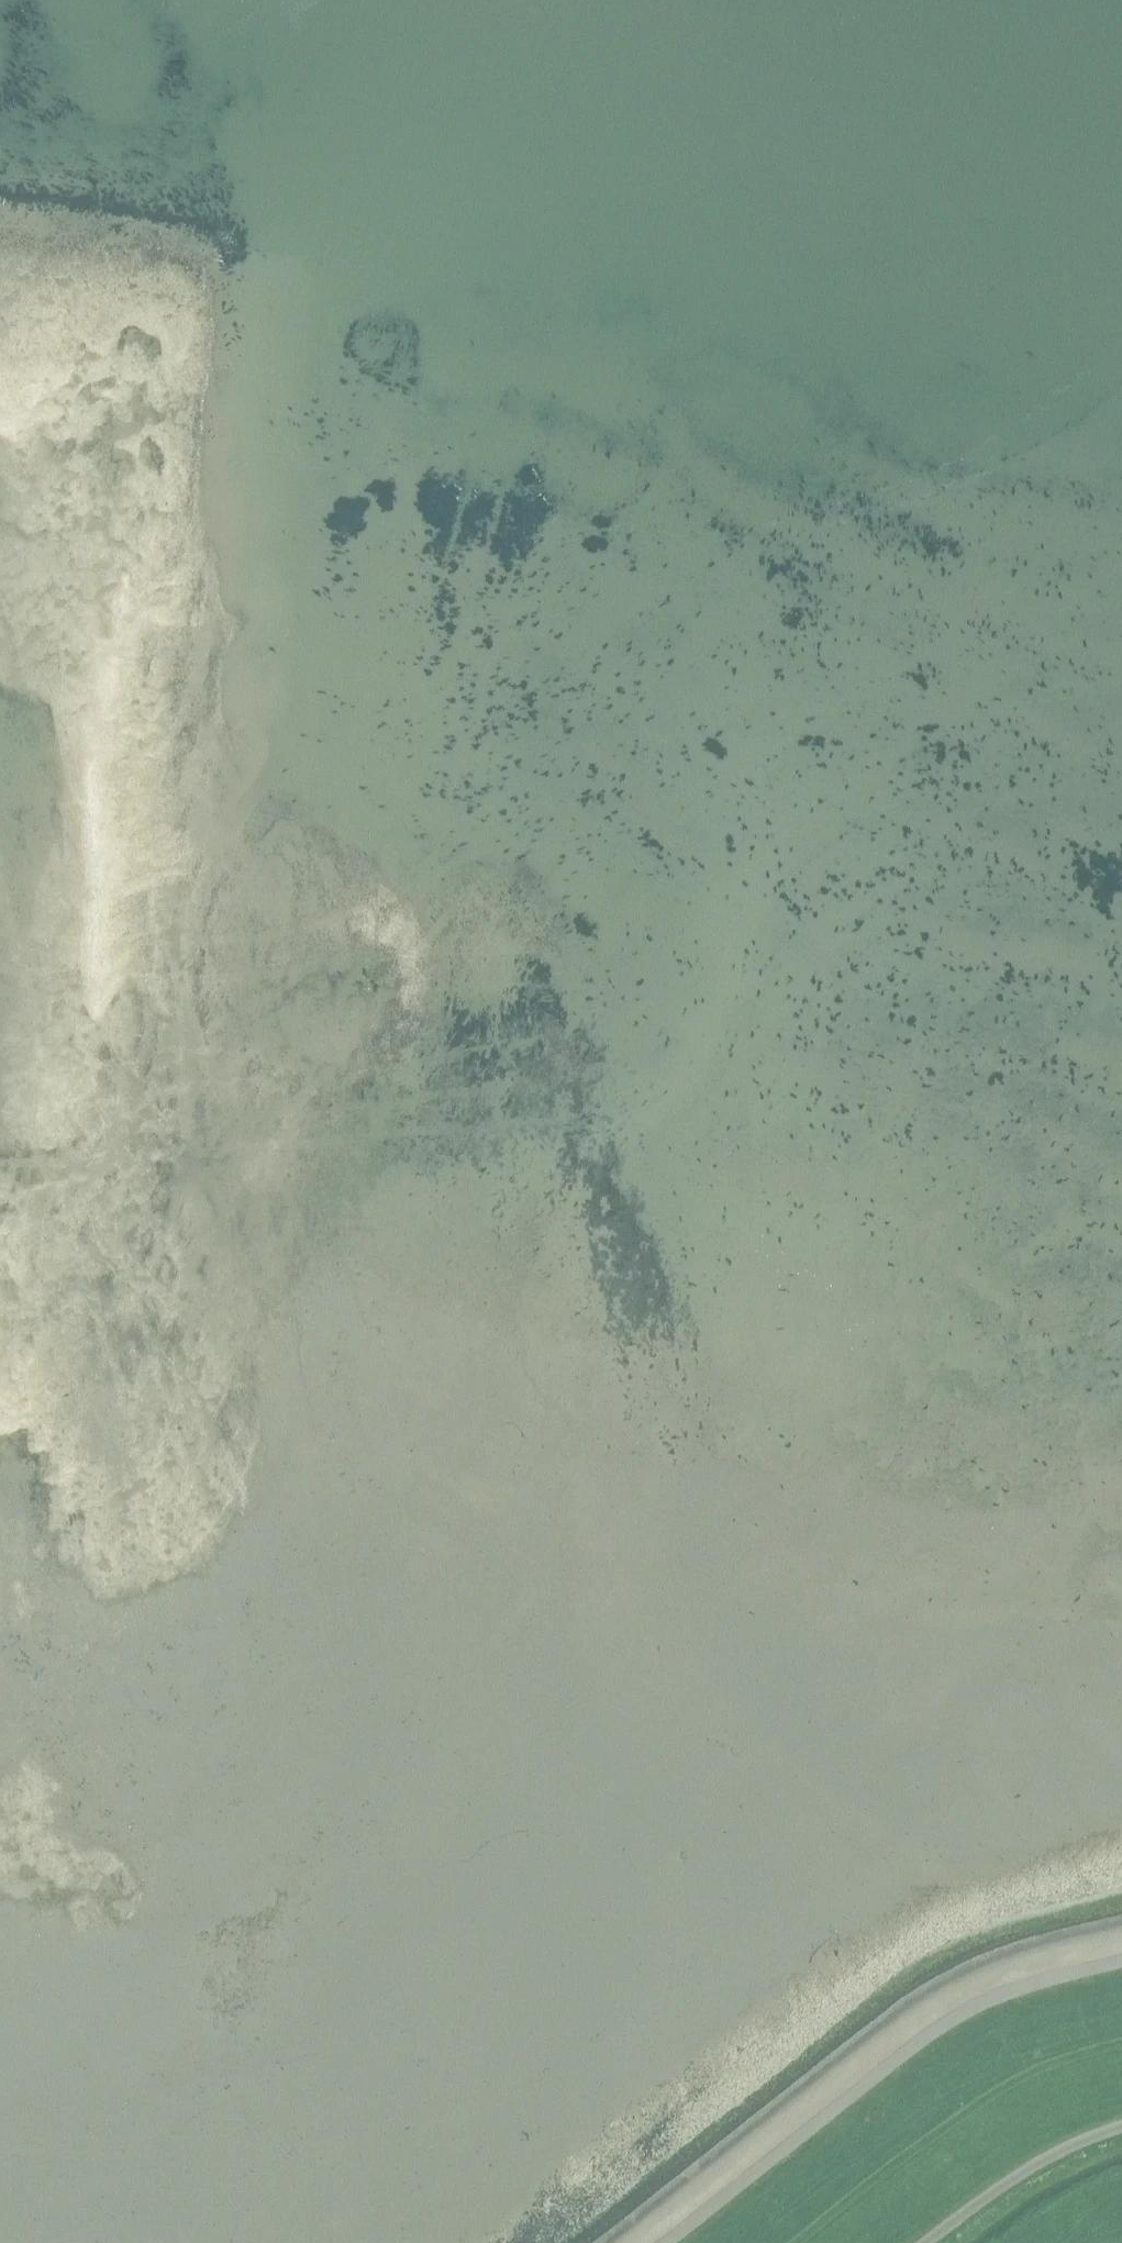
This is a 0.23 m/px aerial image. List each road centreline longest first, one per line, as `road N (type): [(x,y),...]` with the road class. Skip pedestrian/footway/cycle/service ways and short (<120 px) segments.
road 1 (unclassified): [(930,2242),(1028,2170),(1121,2127)]

